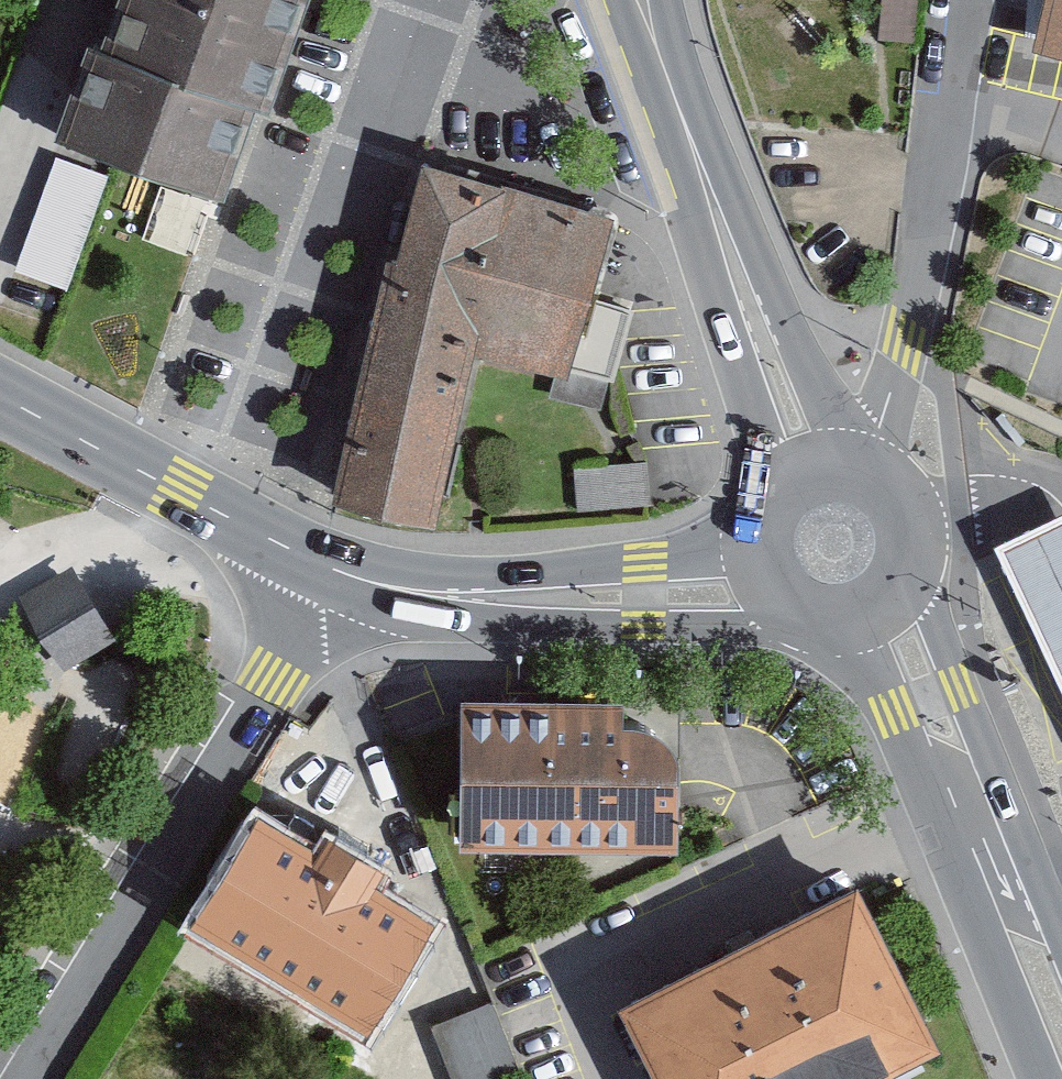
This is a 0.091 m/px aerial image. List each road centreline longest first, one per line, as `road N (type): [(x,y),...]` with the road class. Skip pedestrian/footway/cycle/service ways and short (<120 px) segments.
road 1 (residential): [(27,1078),(267,676),(323,564)]
road 2 (primary): [(861,617),(1046,1078)]
road 3 (tertiary): [(323,564),(402,608),(448,622),(643,629),(756,624),(804,613)]
road 4 (residential): [(966,0),(902,345),(877,420),(841,446)]
road 5 (tertiary): [(761,551),(562,570),(323,564)]
road 6 (primary): [(1061,931),(911,565)]
road 7 (primary): [(680,119),(703,258),(779,494)]
road 8 (primary): [(841,446),(757,249),(680,119)]
road 9 (tertiary): [(0,394),(323,564)]
road 10 (primary): [(911,565),(910,520),(900,500),(851,469)]
road 11 (primary): [(643,0),(680,119)]

